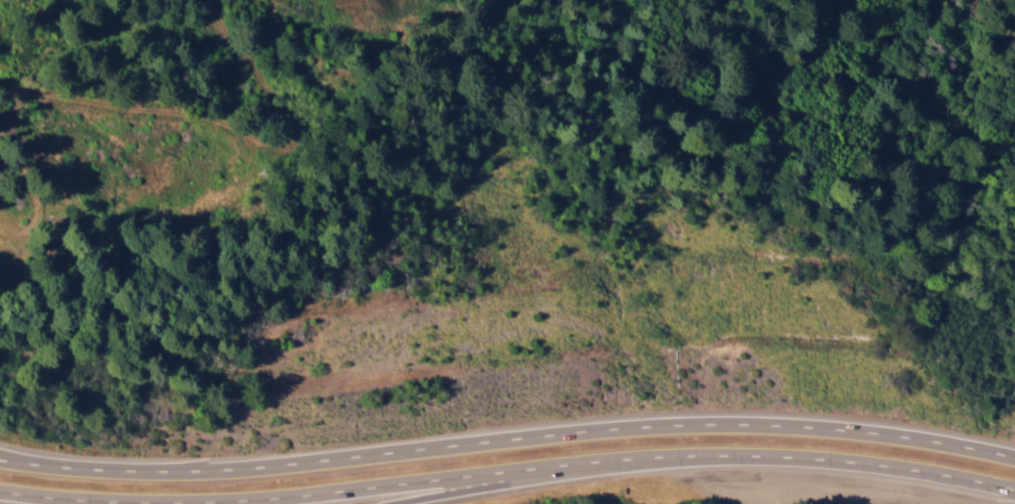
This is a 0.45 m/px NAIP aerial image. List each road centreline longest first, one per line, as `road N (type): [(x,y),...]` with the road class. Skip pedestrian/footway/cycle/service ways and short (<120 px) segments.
road 1 (motorway): [(0,490),(124,500),(235,498),(530,466),(741,454),(918,469),(1014,493)]
road 2 (motorway): [(1014,456),(917,437),(718,422),(230,468),(0,458)]
road 3 (motorway): [(378,503),(662,455)]

